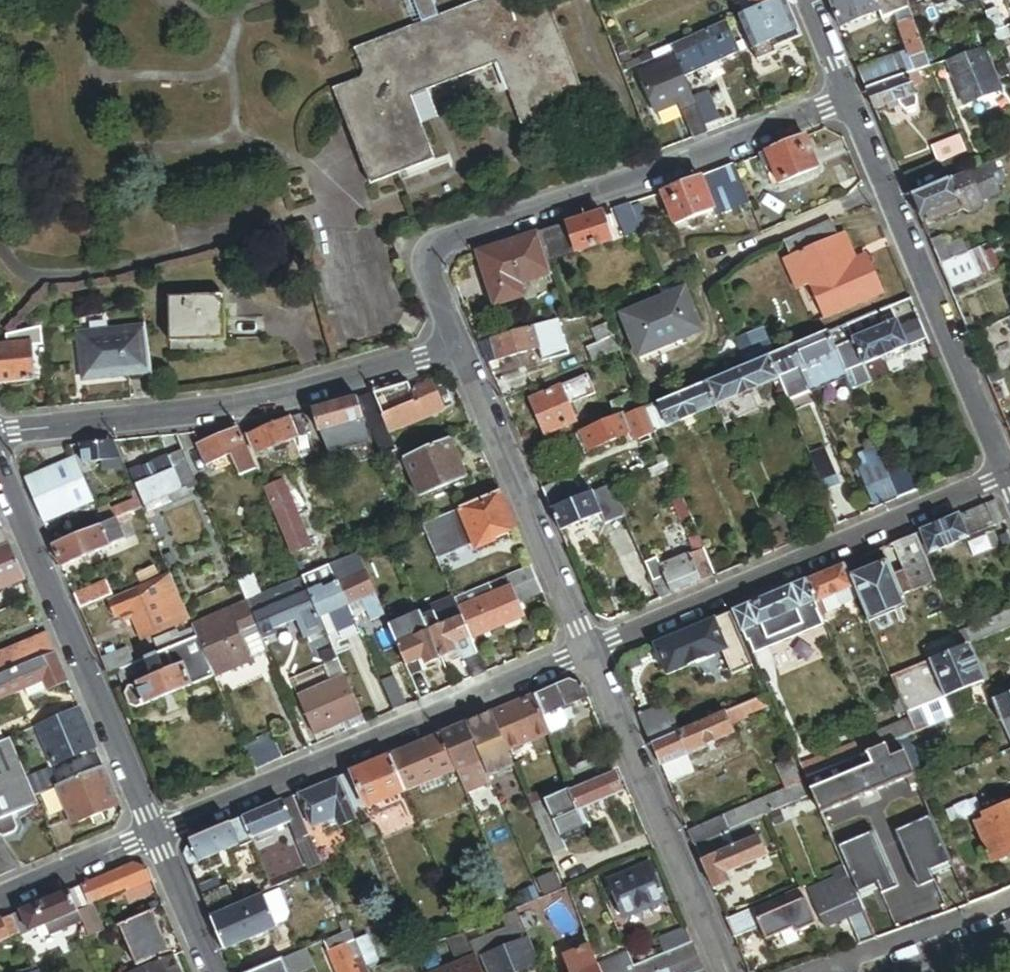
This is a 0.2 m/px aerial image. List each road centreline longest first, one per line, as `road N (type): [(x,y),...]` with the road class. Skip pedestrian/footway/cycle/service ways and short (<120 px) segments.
road 1 (residential): [(848,102),(452,241),(436,251),(432,273),(462,345)]
road 2 (residential): [(462,345),(236,411),(0,435)]
road 3 (residential): [(591,651),(156,835)]
road 4 (residential): [(1007,474),(591,651)]
road 5 (residential): [(848,102),(1007,474)]
road 6 (residential): [(156,835),(0,471)]
road 7 (residential): [(591,651),(723,971)]
road 8 (residential): [(462,345),(591,651)]
road 9 (residential): [(156,835),(0,901)]
road 10 (residential): [(214,971),(156,835)]

